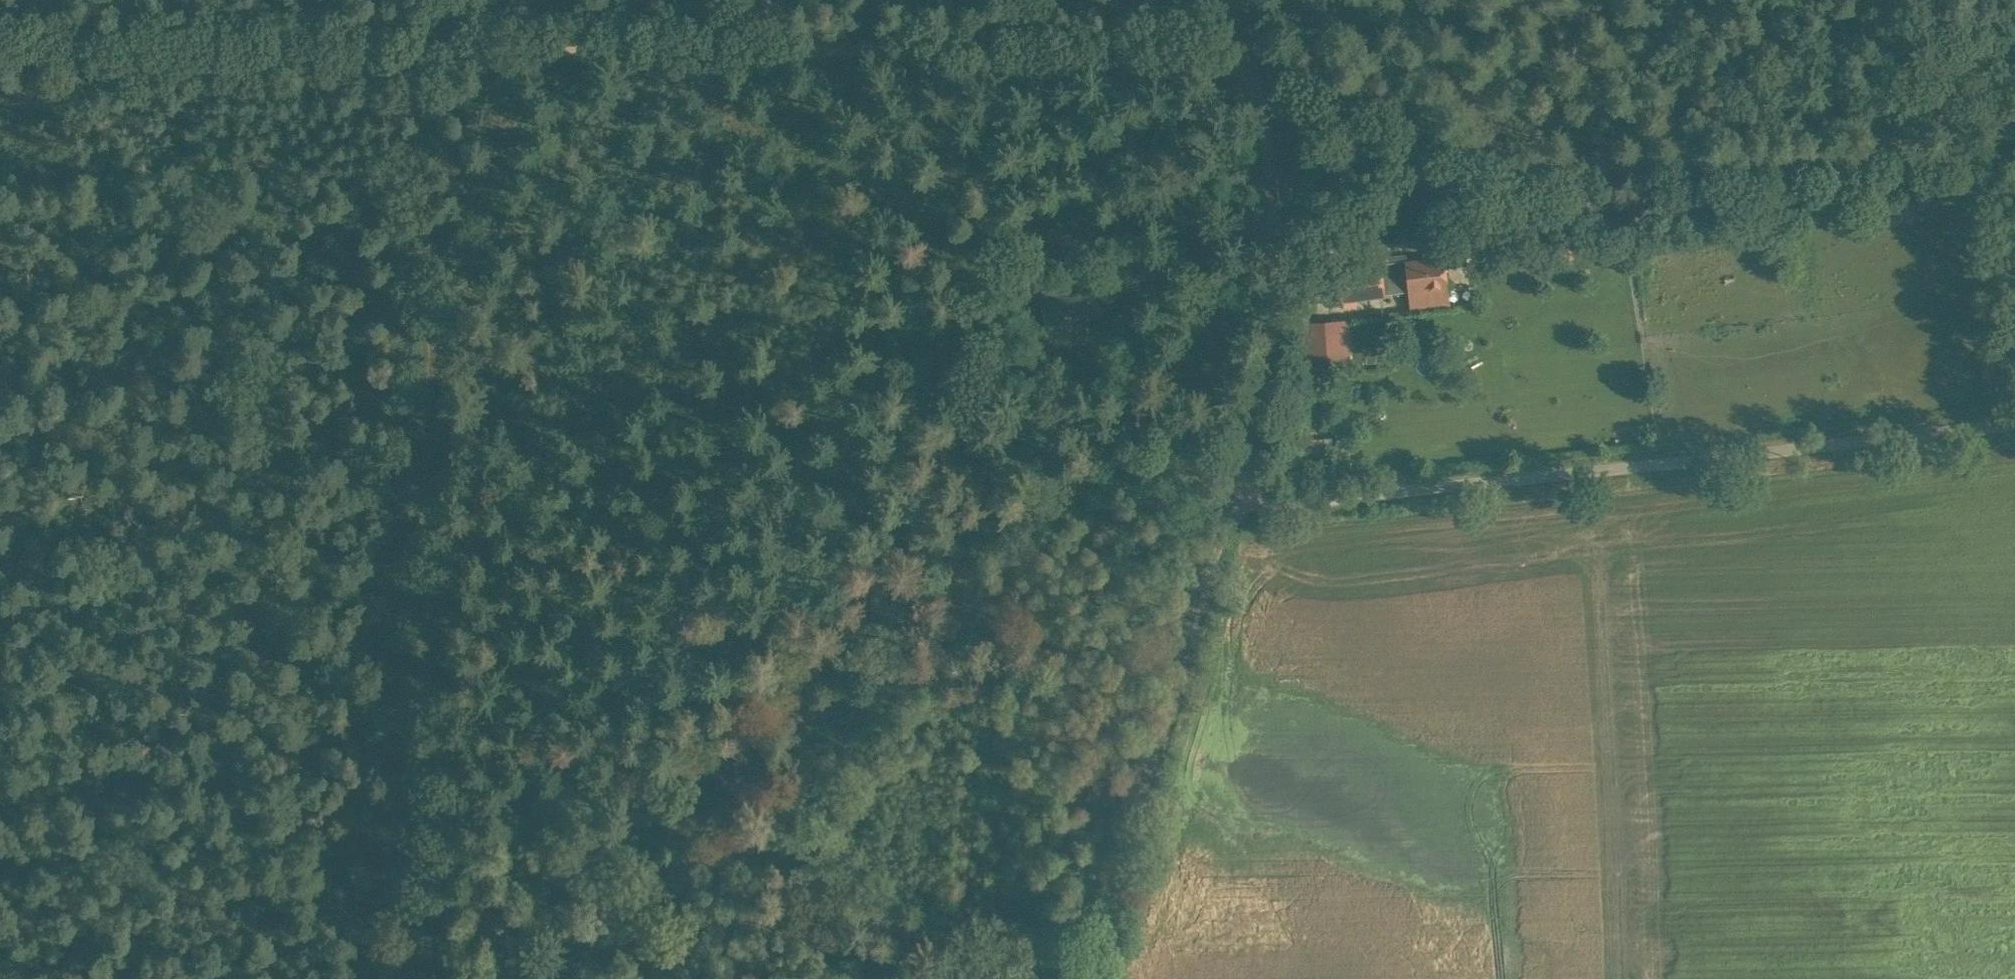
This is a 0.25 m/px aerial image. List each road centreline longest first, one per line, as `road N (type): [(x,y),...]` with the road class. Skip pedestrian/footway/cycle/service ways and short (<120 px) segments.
road 1 (track): [(0,50),(1230,50)]
road 2 (track): [(415,0),(420,978)]
road 3 (track): [(1230,50),(1262,288),(1251,437),(1099,978)]
road 4 (track): [(417,549),(942,408),(999,400),(1048,400),(1251,437)]
road 5 (unclassified): [(1235,507),(2014,424)]
road 6 (track): [(1966,135),(1525,159),(1255,50),(1230,50)]
road 7 (track): [(2003,425),(1966,135)]
road 8 (track): [(1941,0),(1966,135)]

